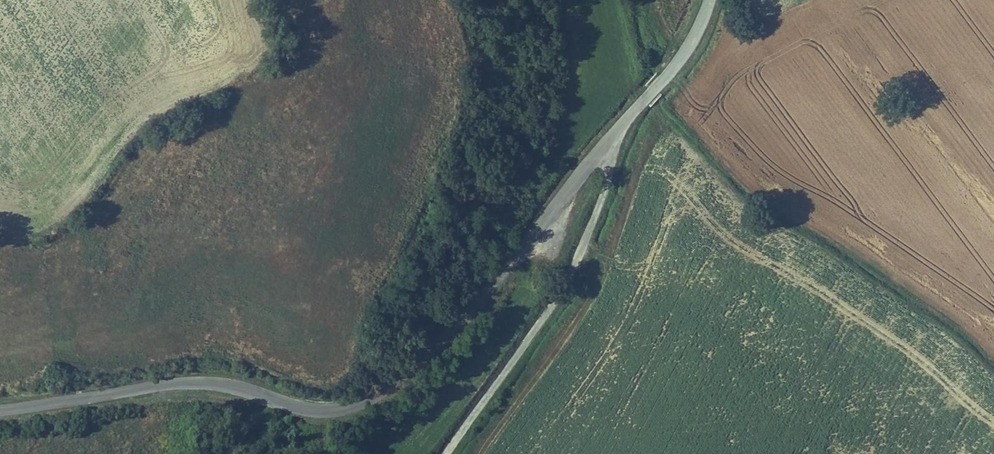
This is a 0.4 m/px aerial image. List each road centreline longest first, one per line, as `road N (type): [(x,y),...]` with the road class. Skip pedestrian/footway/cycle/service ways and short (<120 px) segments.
road 1 (tertiary): [(711,0),(696,36),(486,290),(365,402),(314,412),(189,385),(0,413)]
road 2 (track): [(445,453),(557,300),(593,230),(611,139)]

